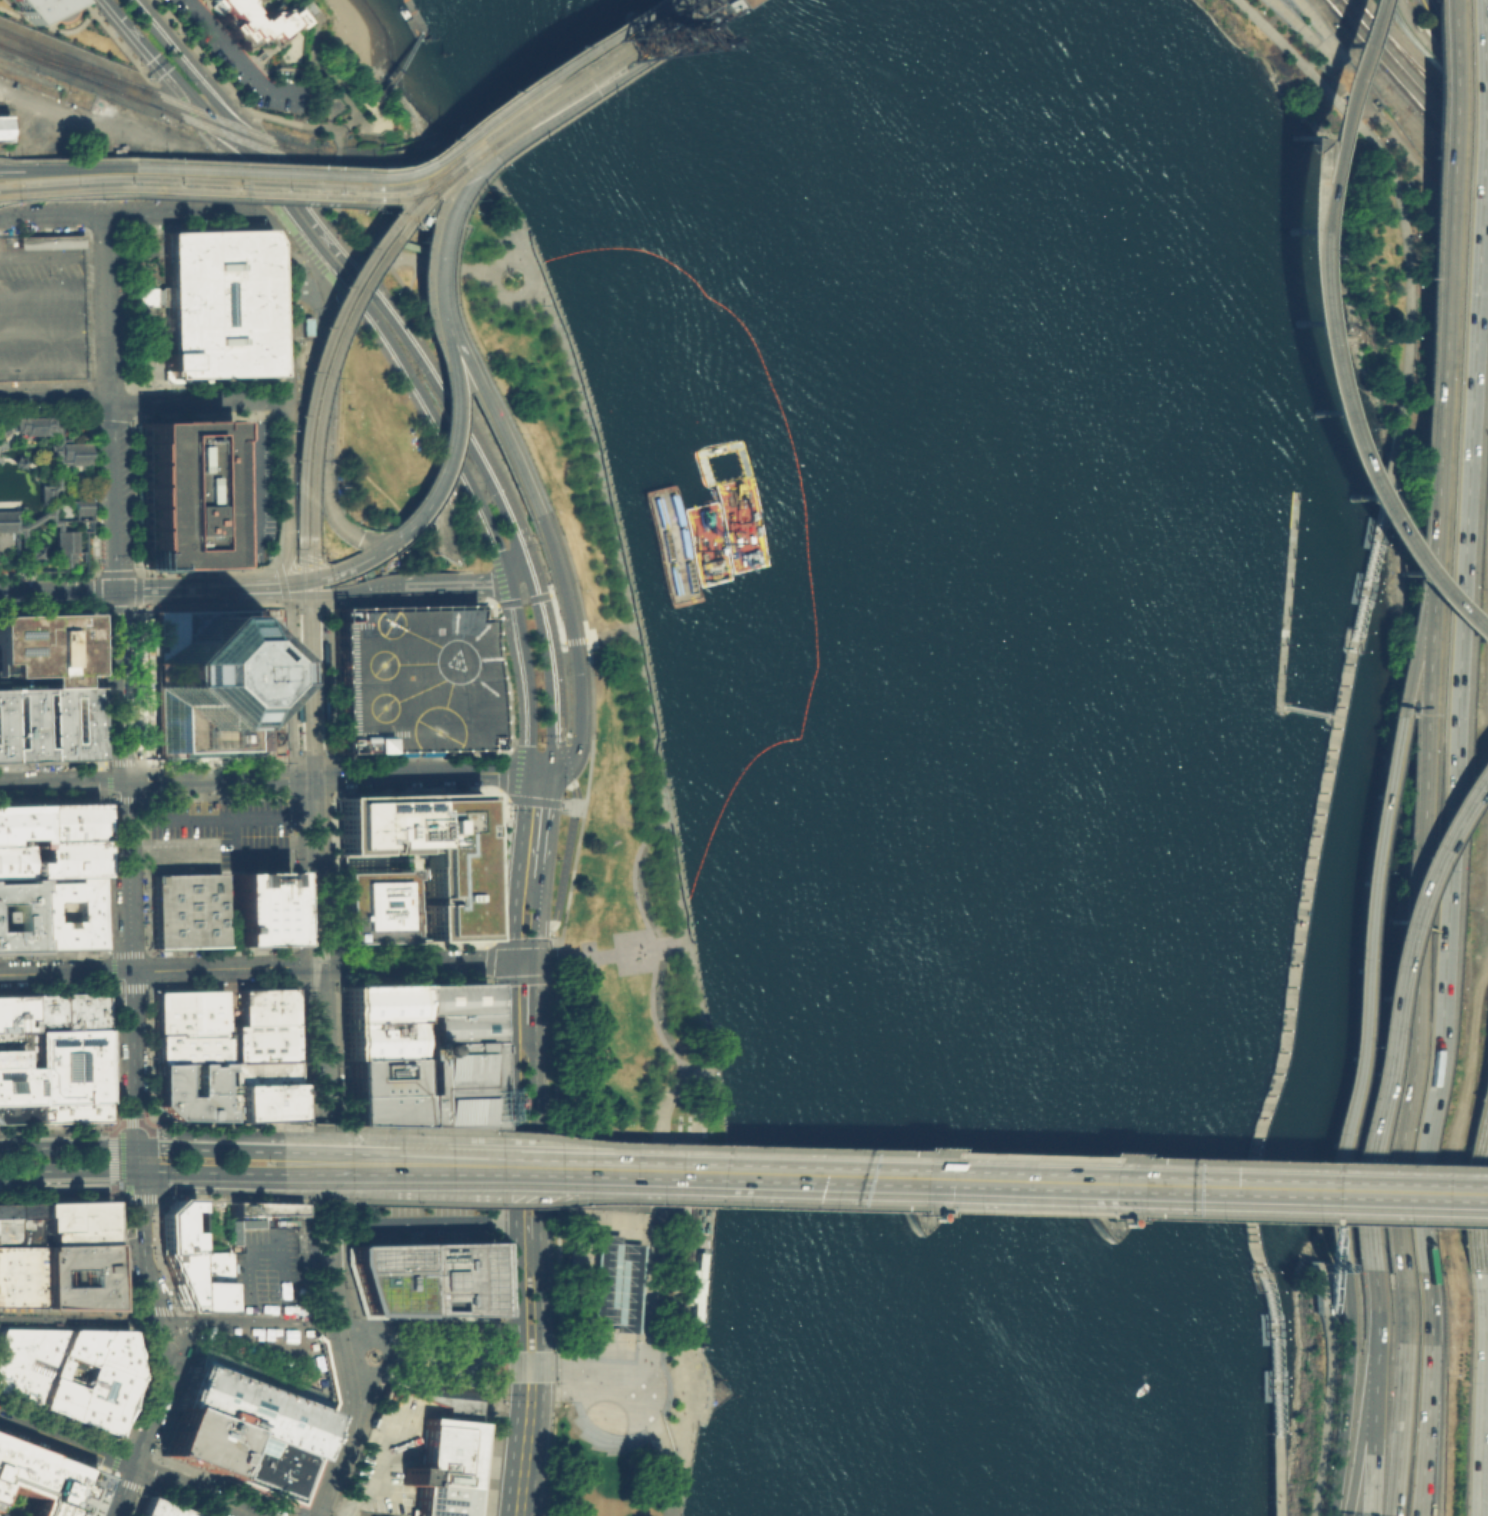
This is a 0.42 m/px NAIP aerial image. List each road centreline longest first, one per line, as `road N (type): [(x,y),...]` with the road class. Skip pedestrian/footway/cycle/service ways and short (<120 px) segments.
road 1 (motorway): [(1433,1271),(1470,0)]
road 2 (motorway): [(1365,0),(1304,194),(1297,292),(1306,363),(1327,436),(1361,508),(1406,573),(1487,651)]
road 3 (motorway): [(1397,698),(1360,946),(1353,1270)]
road 4 (motorway): [(1442,0),(1425,549)]
road 5 (motorway): [(1487,757),(1429,855),(1400,943),(1389,1002),(1378,1269)]
road 6 (secondary): [(239,154),(382,336),(460,469),(507,580)]
road 7 (motorway): [(1420,768),(1410,1272)]
road 8 (residential): [(527,772),(121,783)]
road 9 (secondary): [(425,168),(370,179),(131,165)]
road 10 (secondary): [(653,13),(425,168)]
road 11 (tertiary): [(257,1515),(0,1416)]
road 12 (motorway): [(1353,1270),(1331,1515)]
road 13 (motorway): [(1479,1515),(1487,1270)]
road 14 (motorway): [(1420,1515),(1433,1271)]
road 15 (motorway): [(1410,1272),(1392,1515)]
road 16 (secondary): [(471,179),(672,44)]
road 17 (secondary): [(396,536),(438,481),(449,445),(453,395),(441,322)]
road 18 (primary): [(716,1174),(945,1180)]
road 19 (primary): [(1114,1185),(1339,1192)]
road 20 (motorway): [(1425,549),(1420,768)]
road 21 (secondary): [(538,513),(441,322)]
road 22 (secondary): [(320,255),(332,330),(327,465)]
road 23 (secondary): [(509,961),(513,1167)]
road 24 (secondary): [(103,0),(239,154)]
road 25 (secondary): [(110,1515),(163,1372),(154,1320)]
road 26 (secondary): [(513,1167),(519,1349),(530,1365)]
road 27 (secondary): [(530,1365),(542,1349),(538,1168)]
road 28 (residential): [(334,1322),(347,1415),(316,1515)]
road 29 (residential): [(318,966),(327,1162)]
road 30 (secondary): [(507,580),(522,659),(527,772)]
road 31 (tertiary): [(121,783),(115,592)]
road 32 (tertiary): [(318,966),(509,961)]
road 33 (residential): [(110,402),(106,211)]
road 34 (residential): [(115,592),(110,402)]
road 35 (secondary): [(527,772),(509,961)]
road 36 (residential): [(313,777),(318,966)]
road 37 (secondary): [(227,588),(282,596),(414,585)]
road 38 (secondary): [(373,287),(253,143)]
road 39 (residential): [(334,1322),(518,1328)]
road 40 (secondary): [(532,571),(502,492),(454,406)]
road 41 (residential): [(309,595),(313,777)]
road 42 (residential): [(278,575),(288,541),(287,396)]
road 43 (tertiary): [(306,966),(127,971)]
road 44 (residential): [(272,221),(283,242),(287,396)]
road 45 (residential): [(287,396),(110,402)]
road 46 (tertiary): [(131,1145),(127,971)]
road 47 (residential): [(106,211),(255,209),(272,221)]
road 48 (secondary): [(552,771),(573,764),(578,750),(570,618)]
road 49 (primary): [(555,1169),(716,1174)]
road 50 (residential): [(327,1162),(334,1322)]
road 51 (secondary): [(555,724),(532,571)]
road 52 (tertiary): [(127,971),(123,819)]
road 53 (motorway): [(1425,549),(1397,698)]
road 54 (secondary): [(154,1320),(138,1274),(132,1172)]
road 55 (primary): [(132,1172),(259,1175),(278,1161)]
road 56 (secondary): [(517,1515),(530,1365)]
road 57 (primary): [(278,1161),(260,1151),(131,1145)]
road 58 (secondary): [(228,114),(132,0)]
road 59 (primary): [(1339,1192),(1487,1196)]
road 60 (secondary): [(538,1168),(535,1021)]
road 61 (motorway): [(1376,1373),(1346,1515)]
road 62 (secondary): [(454,406),(373,287)]
road 63 (motorway): [(1376,1373),(1367,1515)]
road 64 (residential): [(154,1320),(289,1322)]
road 65 (primary): [(0,1176),(132,1172)]
road 66 (primary): [(131,1145),(0,1148)]
road 67 (primary): [(366,1164),(494,1168)]
road 68 (tertiary): [(127,971),(0,974)]
road 69 (residential): [(121,783),(0,785)]

